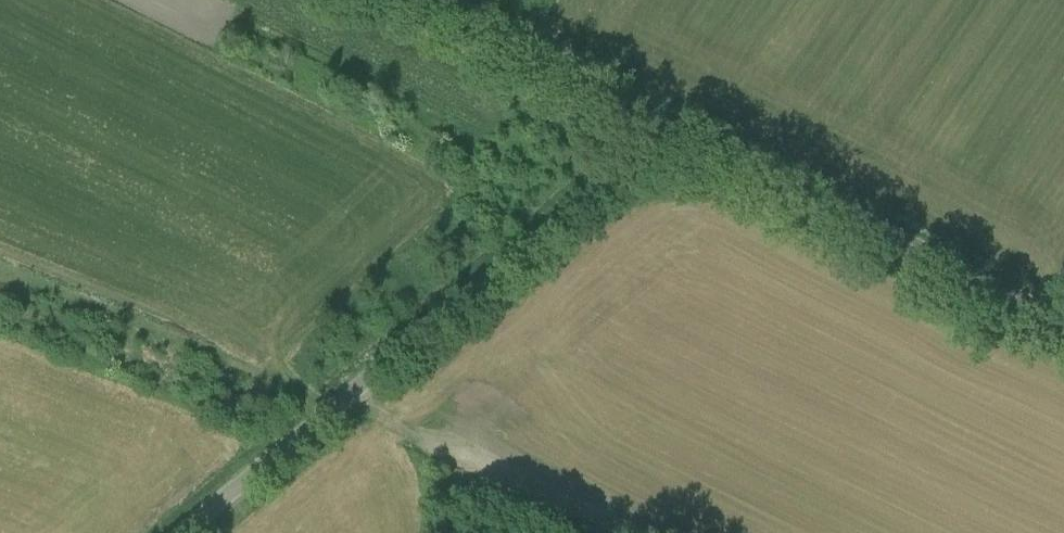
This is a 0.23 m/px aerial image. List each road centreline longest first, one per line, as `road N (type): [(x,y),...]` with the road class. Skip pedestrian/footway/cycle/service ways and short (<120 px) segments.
road 1 (unclassified): [(172,532),(629,162),(658,124)]
road 2 (secondary): [(658,124),(1063,327)]
road 3 (secondary): [(411,0),(658,124)]

